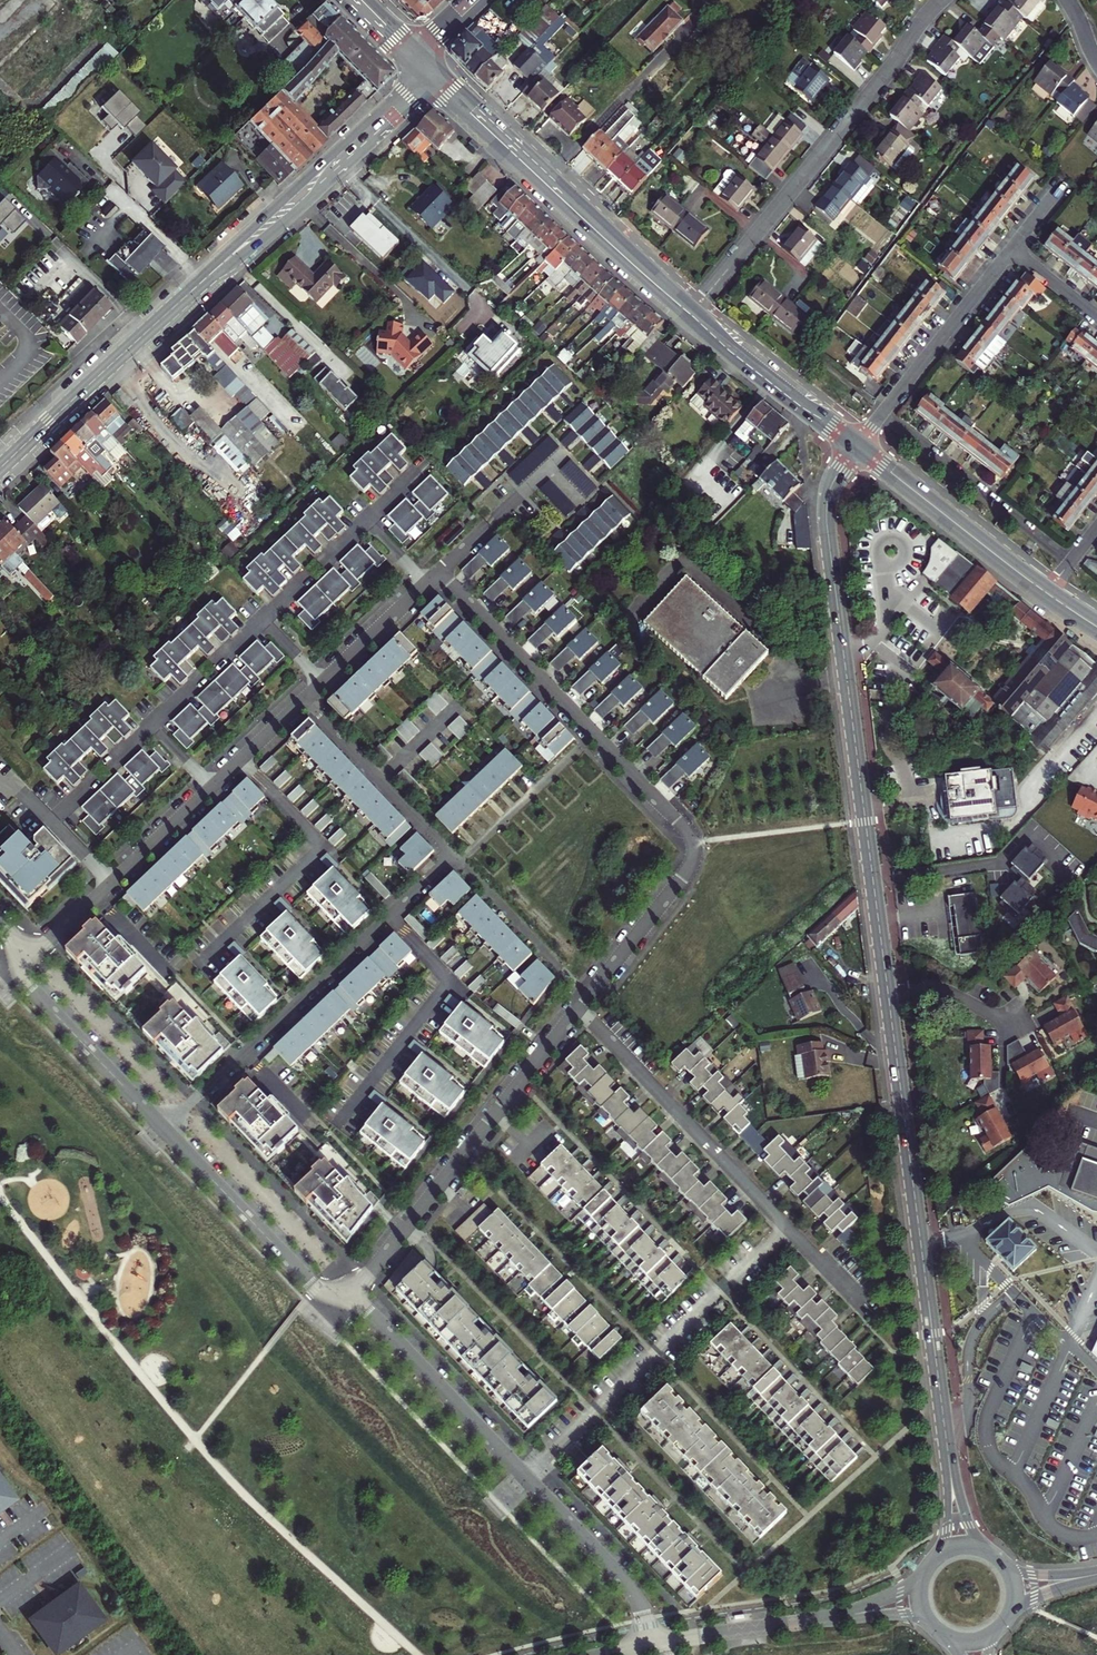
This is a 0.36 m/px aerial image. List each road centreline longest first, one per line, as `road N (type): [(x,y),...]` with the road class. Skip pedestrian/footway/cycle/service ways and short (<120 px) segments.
road 1 (tertiary): [(922,1247),(828,534),(833,481),(858,446)]
road 2 (residential): [(165,1129),(449,854),(306,698)]
road 3 (secondary): [(425,82),(0,468)]
road 4 (residential): [(441,571),(692,842),(684,876),(580,1006)]
road 5 (residential): [(690,314),(939,0)]
road 6 (residential): [(24,948),(50,940),(306,698)]
road 7 (residential): [(580,1006),(373,1270),(347,1289)]
road 8 (residential): [(788,1224),(527,1476)]
road 9 (primary): [(425,82),(690,314)]
road 10 (primary): [(690,314),(439,70)]
road 11 (residential): [(580,1006),(788,1224)]
road 12 (residential): [(527,1476),(347,1289)]
road 13 (residential): [(347,1289),(310,1282),(165,1129)]
road 14 (residential): [(884,412),(1071,561)]
road 15 (primary): [(858,446),(1046,593)]
road 16 (residential): [(165,1129),(30,987),(24,948)]
road 17 (primary): [(690,314),(858,446)]
road 18 (residential): [(648,1646),(636,1596),(527,1476)]
road 19 (residential): [(884,412),(1013,247)]
road 20 (residential): [(1096,1253),(1033,1210),(1000,1215),(973,1238),(922,1247)]
road 21 (residential): [(306,698),(441,571)]
road 22 (tertiary): [(945,1428),(922,1247)]
road 23 (residential): [(828,1618),(648,1646)]
road 24 (tertiary): [(991,1556),(970,1525),(945,1428)]
road 25 (tertiary): [(945,1428),(947,1525),(934,1563)]

